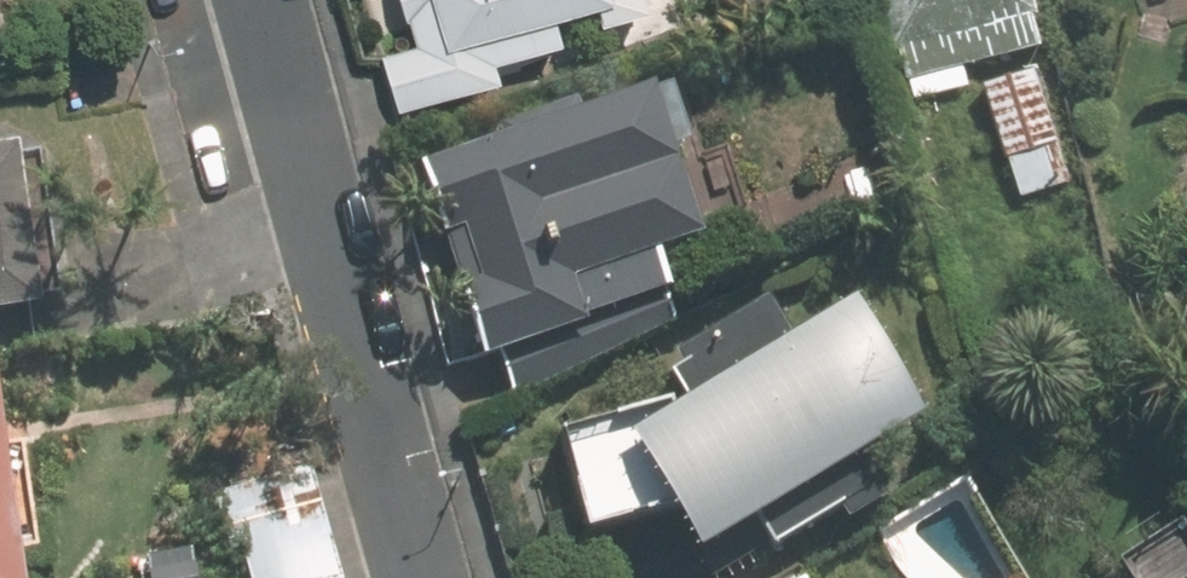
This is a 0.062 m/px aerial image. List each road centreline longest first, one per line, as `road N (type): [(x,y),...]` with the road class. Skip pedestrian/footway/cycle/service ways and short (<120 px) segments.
road 1 (residential): [(423,577),(263,0)]

